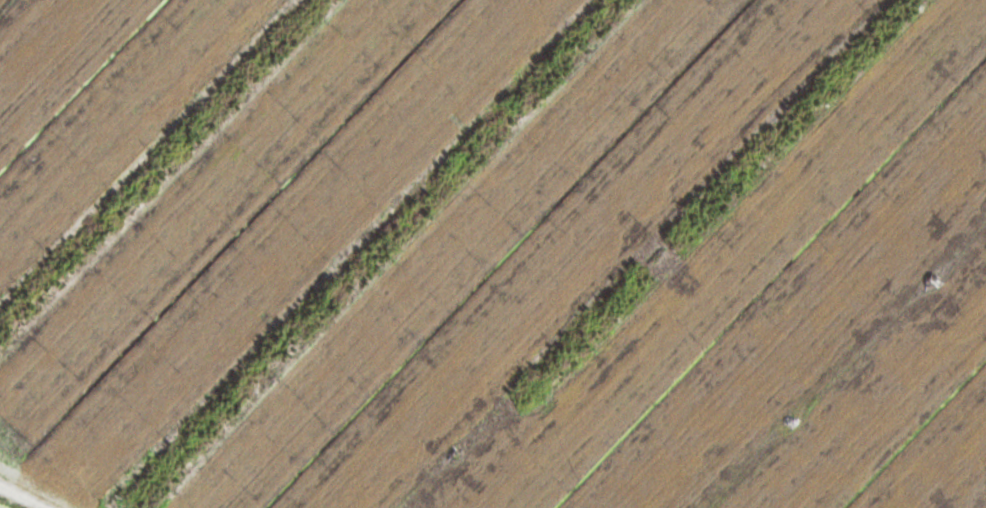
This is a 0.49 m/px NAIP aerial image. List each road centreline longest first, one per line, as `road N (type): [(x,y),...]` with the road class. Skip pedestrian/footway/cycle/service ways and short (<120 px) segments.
road 1 (residential): [(110,507),(0,453)]

